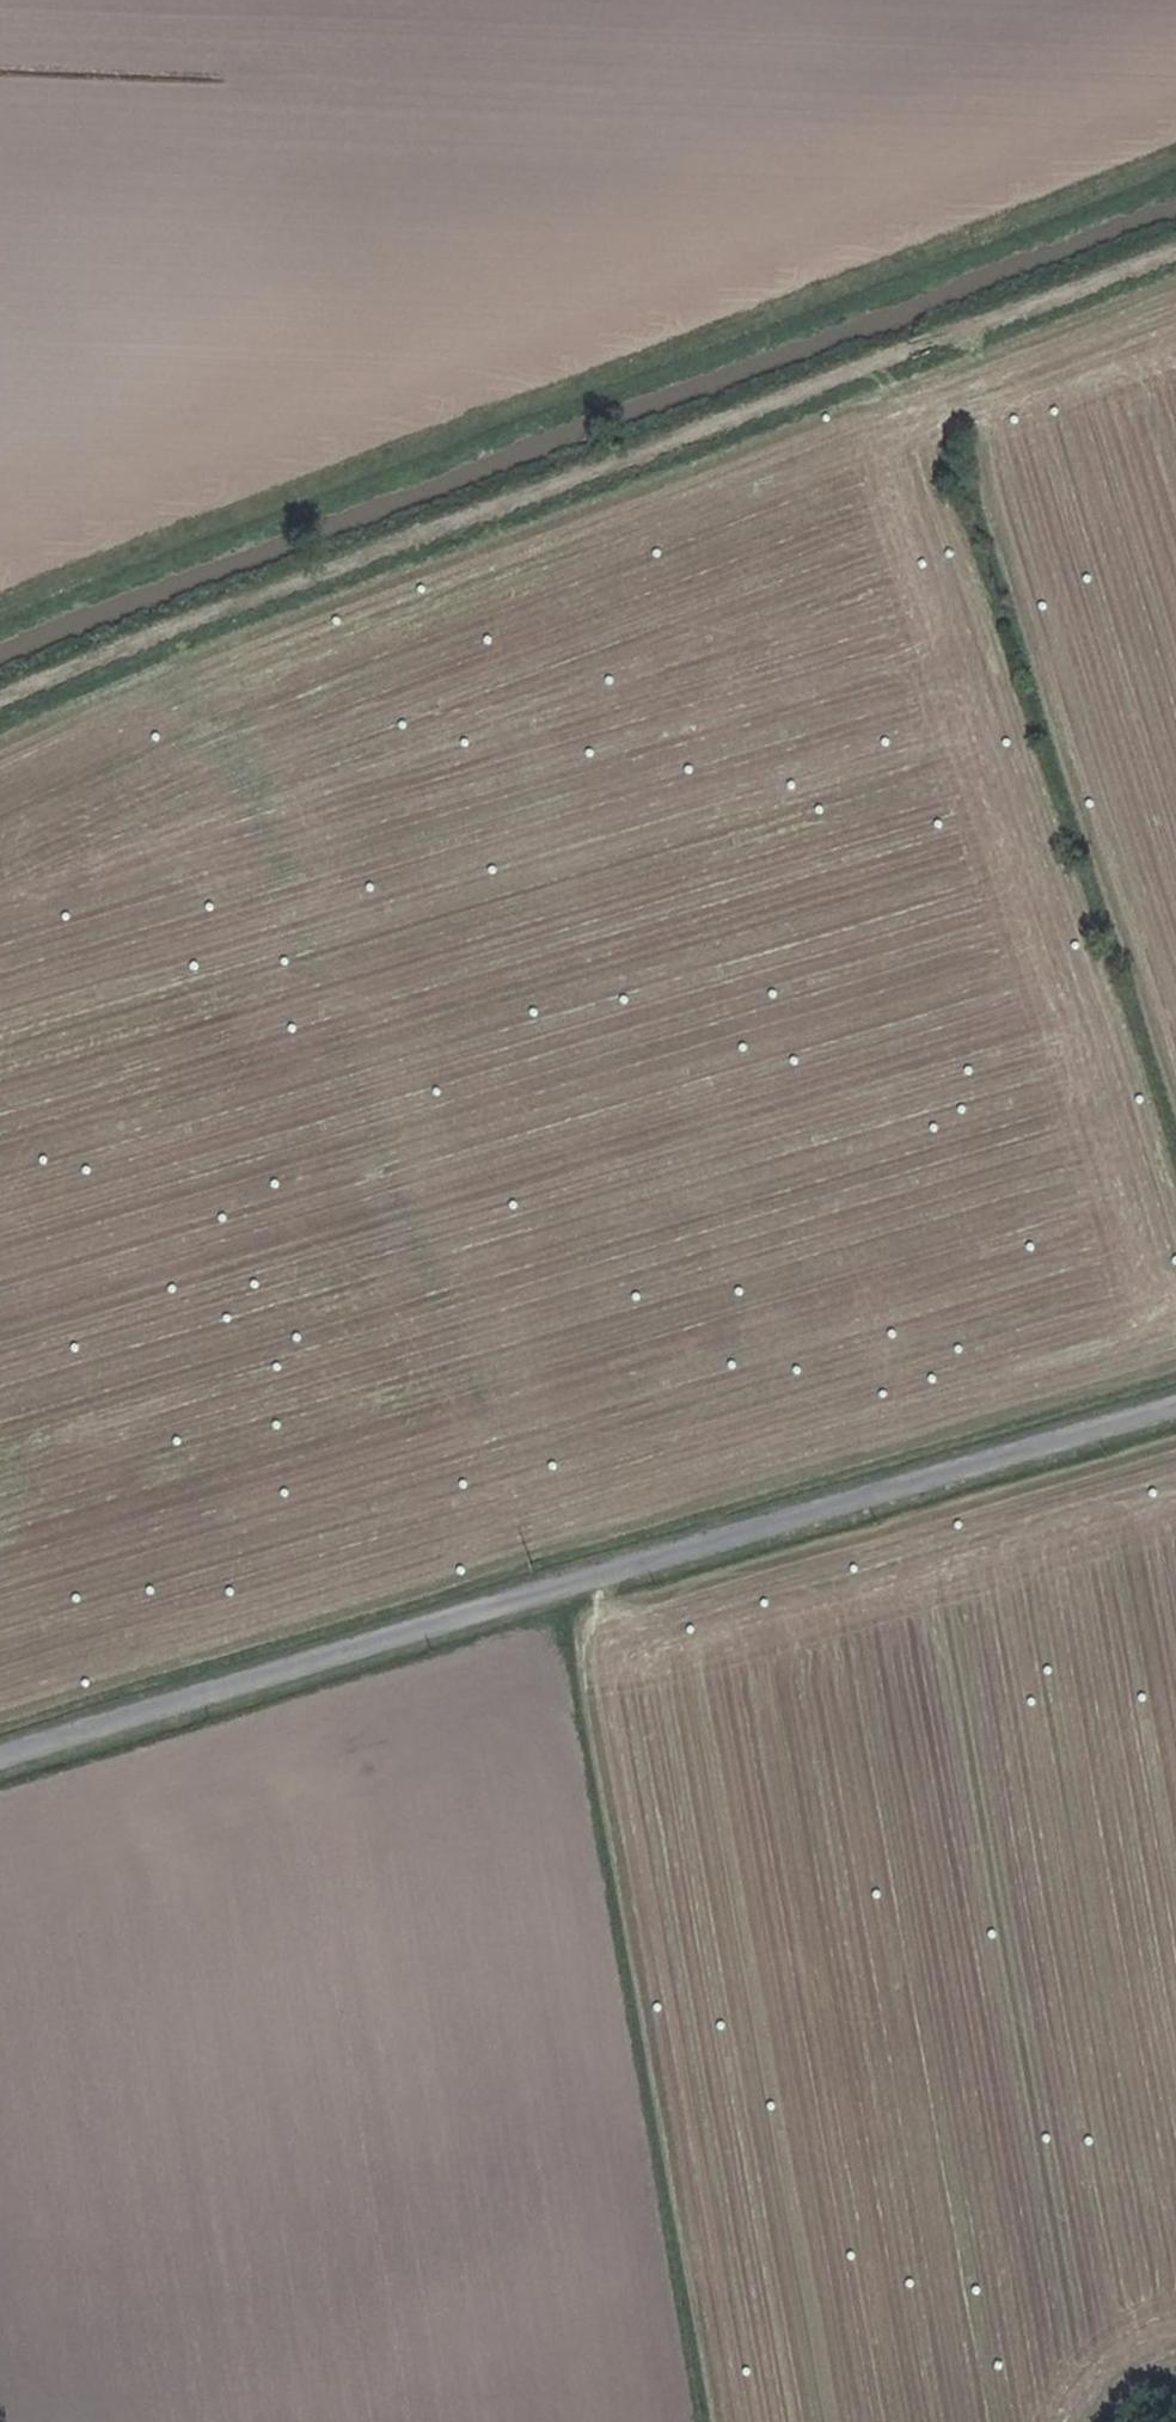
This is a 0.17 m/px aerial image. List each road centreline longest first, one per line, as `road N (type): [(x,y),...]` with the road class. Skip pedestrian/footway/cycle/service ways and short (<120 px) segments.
road 1 (track): [(0,1756),(1175,1403)]

